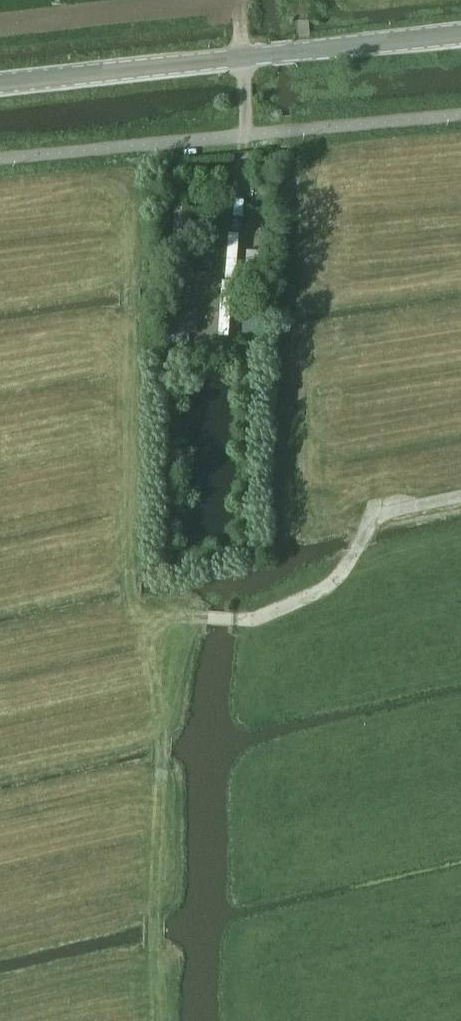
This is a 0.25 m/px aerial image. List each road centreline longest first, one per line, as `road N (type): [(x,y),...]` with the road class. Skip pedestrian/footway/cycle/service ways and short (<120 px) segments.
road 1 (track): [(134,278),(134,603),(204,619),(183,649),(165,756),(162,1020)]
road 2 (tertiary): [(0,85),(460,35)]
road 3 (track): [(460,494),(380,514),(338,577),(293,605),(257,619),(204,619)]

